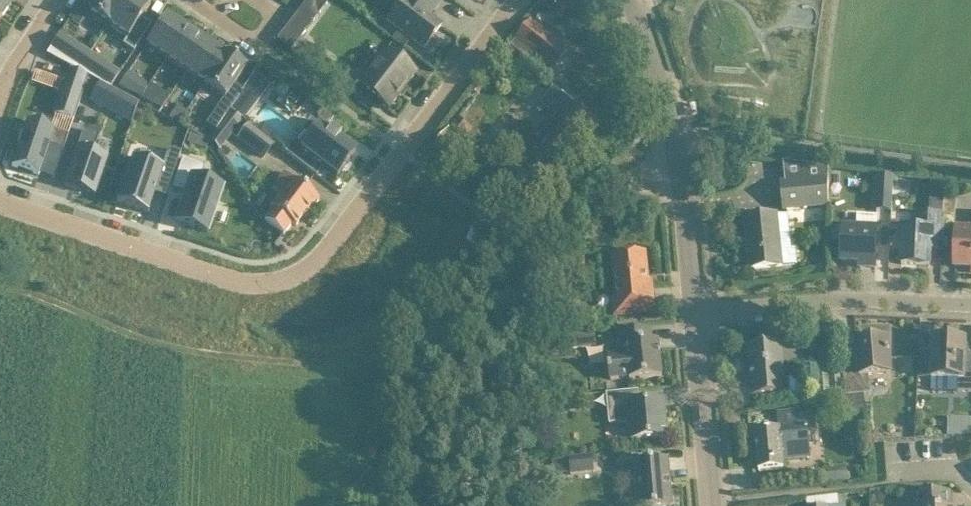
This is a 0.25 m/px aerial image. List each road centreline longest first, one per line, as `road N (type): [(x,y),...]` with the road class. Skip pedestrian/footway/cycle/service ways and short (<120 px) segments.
road 1 (track): [(0,284),(204,353),(322,363),(385,343),(512,245),(574,208),(619,187),(684,189)]
road 2 (residential): [(518,0),(329,248),(295,277),(238,282),(0,203)]
road 3 (tertiary): [(695,312),(675,135),(628,0)]
road 4 (residential): [(970,304),(842,300),(695,312)]
road 5 (tertiary): [(712,505),(695,312)]
road 6 (residential): [(188,0),(250,39),(271,14),(259,0)]

